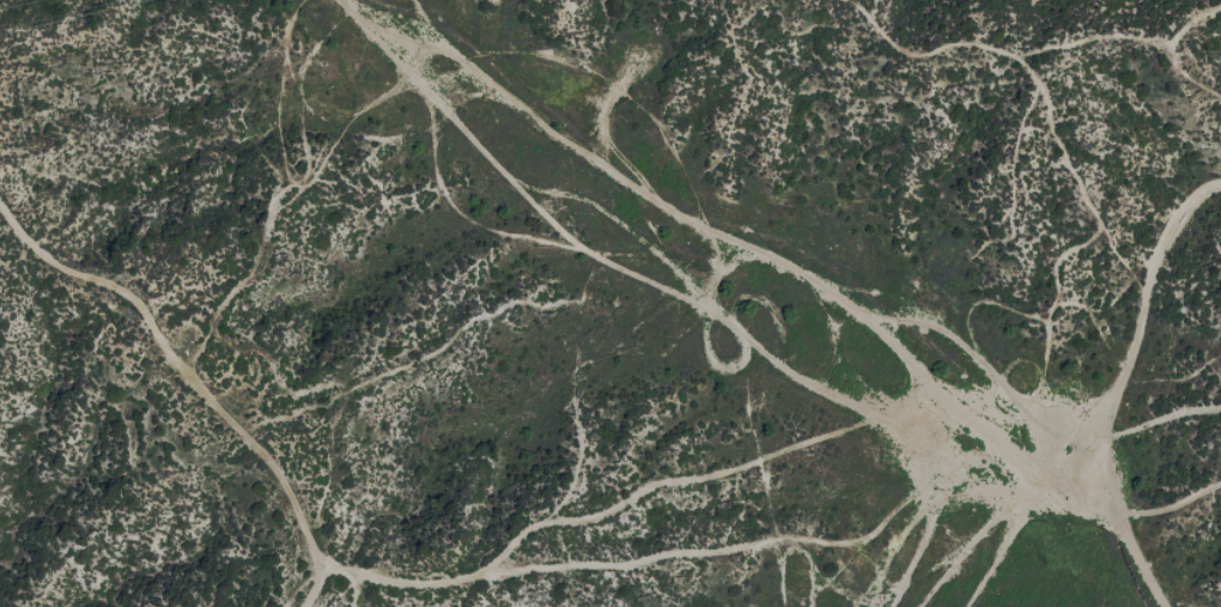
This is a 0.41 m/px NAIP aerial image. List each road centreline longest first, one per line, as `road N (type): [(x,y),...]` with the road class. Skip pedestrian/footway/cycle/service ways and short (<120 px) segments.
road 1 (track): [(304,606),(321,562),(263,455),(168,359),(150,317),(123,290),(42,257),(0,201)]

